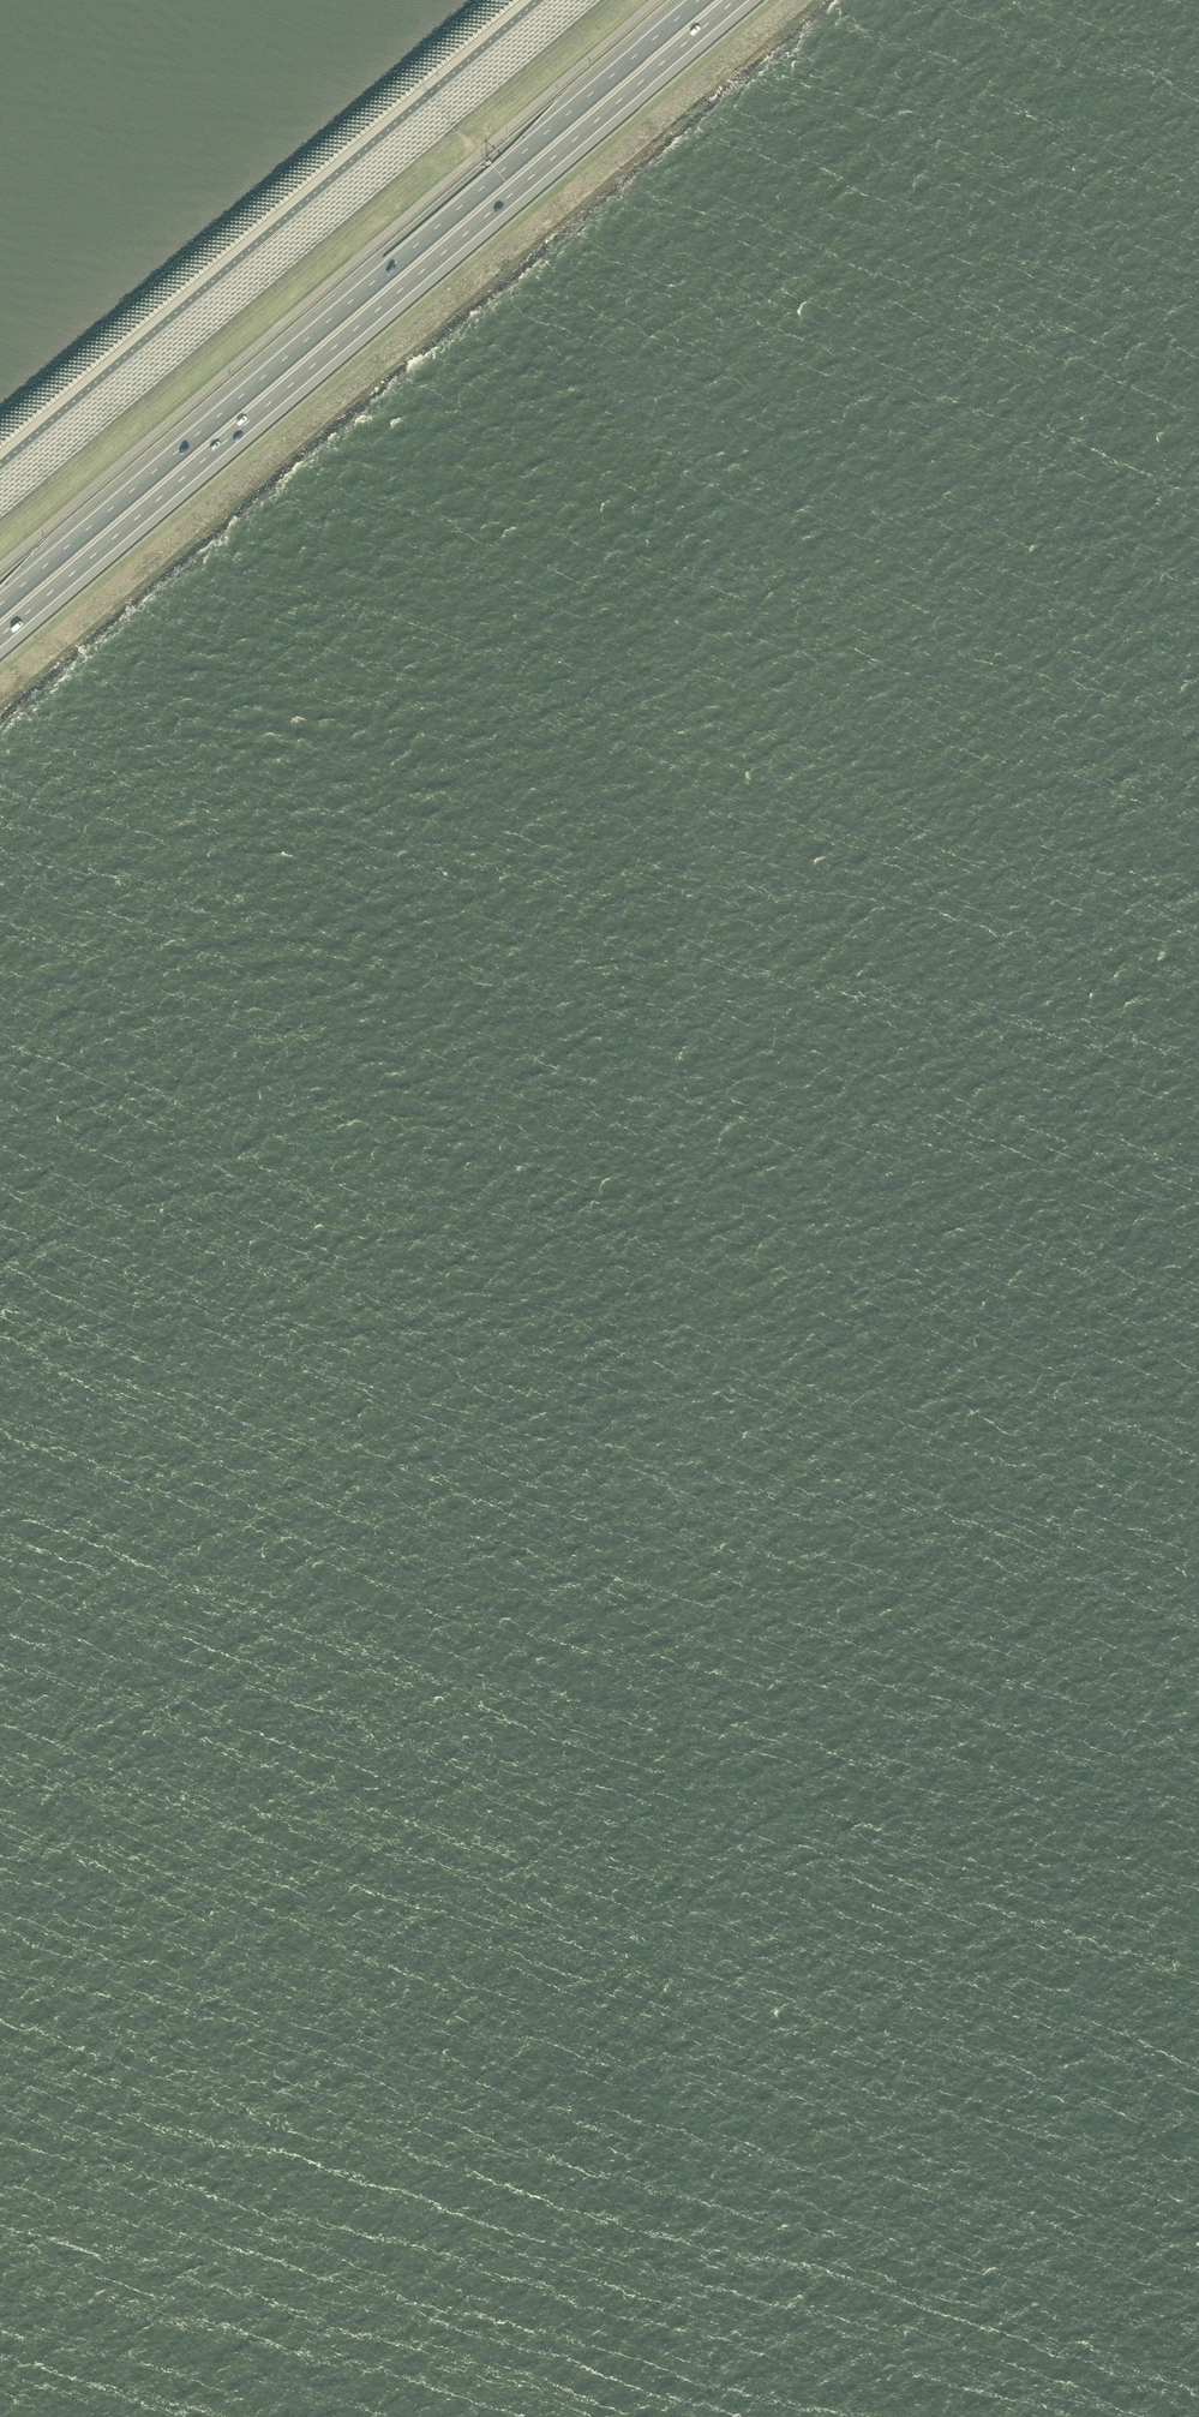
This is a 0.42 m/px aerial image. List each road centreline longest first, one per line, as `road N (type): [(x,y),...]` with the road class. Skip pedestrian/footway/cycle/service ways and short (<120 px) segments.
road 1 (motorway): [(0,637),(736,0)]
road 2 (motorway): [(699,0),(0,605)]

